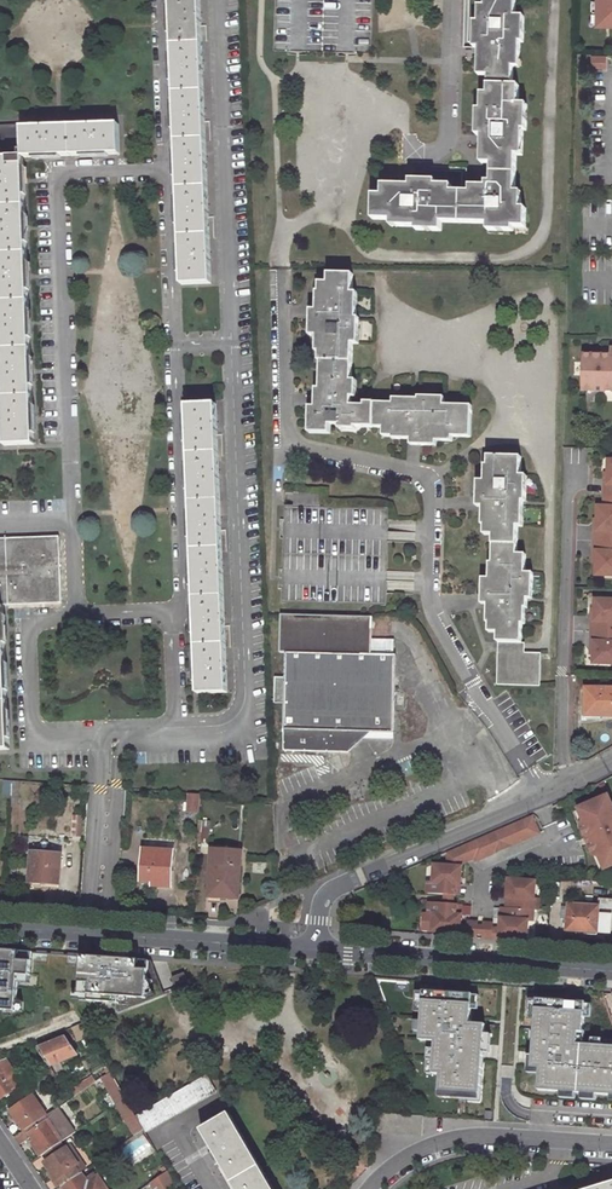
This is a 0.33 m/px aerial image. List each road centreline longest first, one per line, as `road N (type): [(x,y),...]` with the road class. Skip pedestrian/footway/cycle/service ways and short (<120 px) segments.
road 1 (residential): [(169,615),(182,596),(165,166),(58,171),(73,618)]
road 2 (residential): [(215,0),(245,691),(225,728),(173,732)]
road 3 (residential): [(544,797),(428,598),(430,480),(286,446),(281,265)]
road 4 (residential): [(564,789),(569,464)]
road 5 (residential): [(317,950),(323,898),(336,888),(544,797)]
road 6 (residential): [(611,971),(317,950)]
road 7 (residential): [(611,1143),(468,1136),(408,1157),(370,1188)]
road 8 (residential): [(73,618),(28,619),(32,736),(110,734)]
road 9 (residential): [(317,950),(95,934)]
road 10 (residential): [(95,934),(110,734)]

